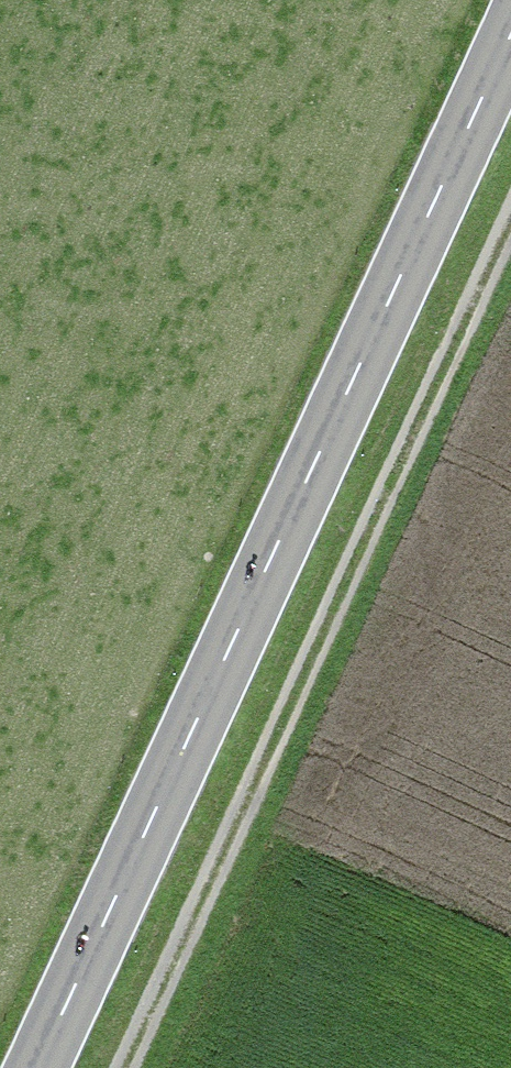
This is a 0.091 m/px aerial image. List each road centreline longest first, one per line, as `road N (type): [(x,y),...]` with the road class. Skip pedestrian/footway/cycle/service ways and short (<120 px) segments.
road 1 (primary): [(510,38),(38,1067)]
road 2 (track): [(130,1067),(510,217)]

